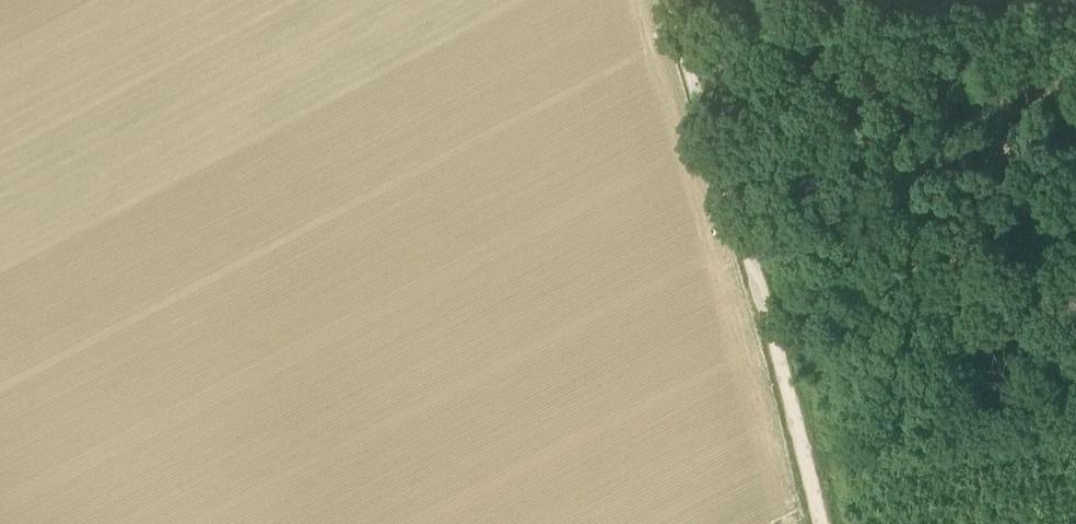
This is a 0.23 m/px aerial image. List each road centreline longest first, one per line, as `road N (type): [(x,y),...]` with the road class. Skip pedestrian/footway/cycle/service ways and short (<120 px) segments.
road 1 (track): [(823,523),(664,0)]

